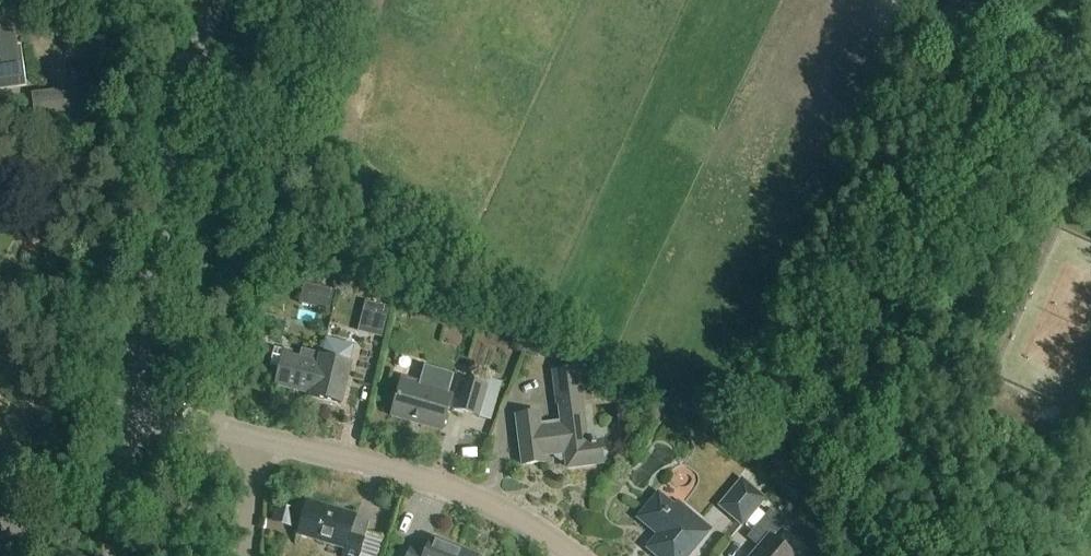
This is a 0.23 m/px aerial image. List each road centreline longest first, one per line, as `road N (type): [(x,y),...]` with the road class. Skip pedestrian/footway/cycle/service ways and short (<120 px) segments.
road 1 (tertiary): [(131,412),(142,311),(210,0)]
road 2 (residential): [(573,555),(512,514),(425,480),(252,436)]
road 3 (tertiary): [(116,555),(131,412)]
road 4 (residential): [(252,436),(131,412)]
road 5 (residential): [(246,555),(252,436)]

